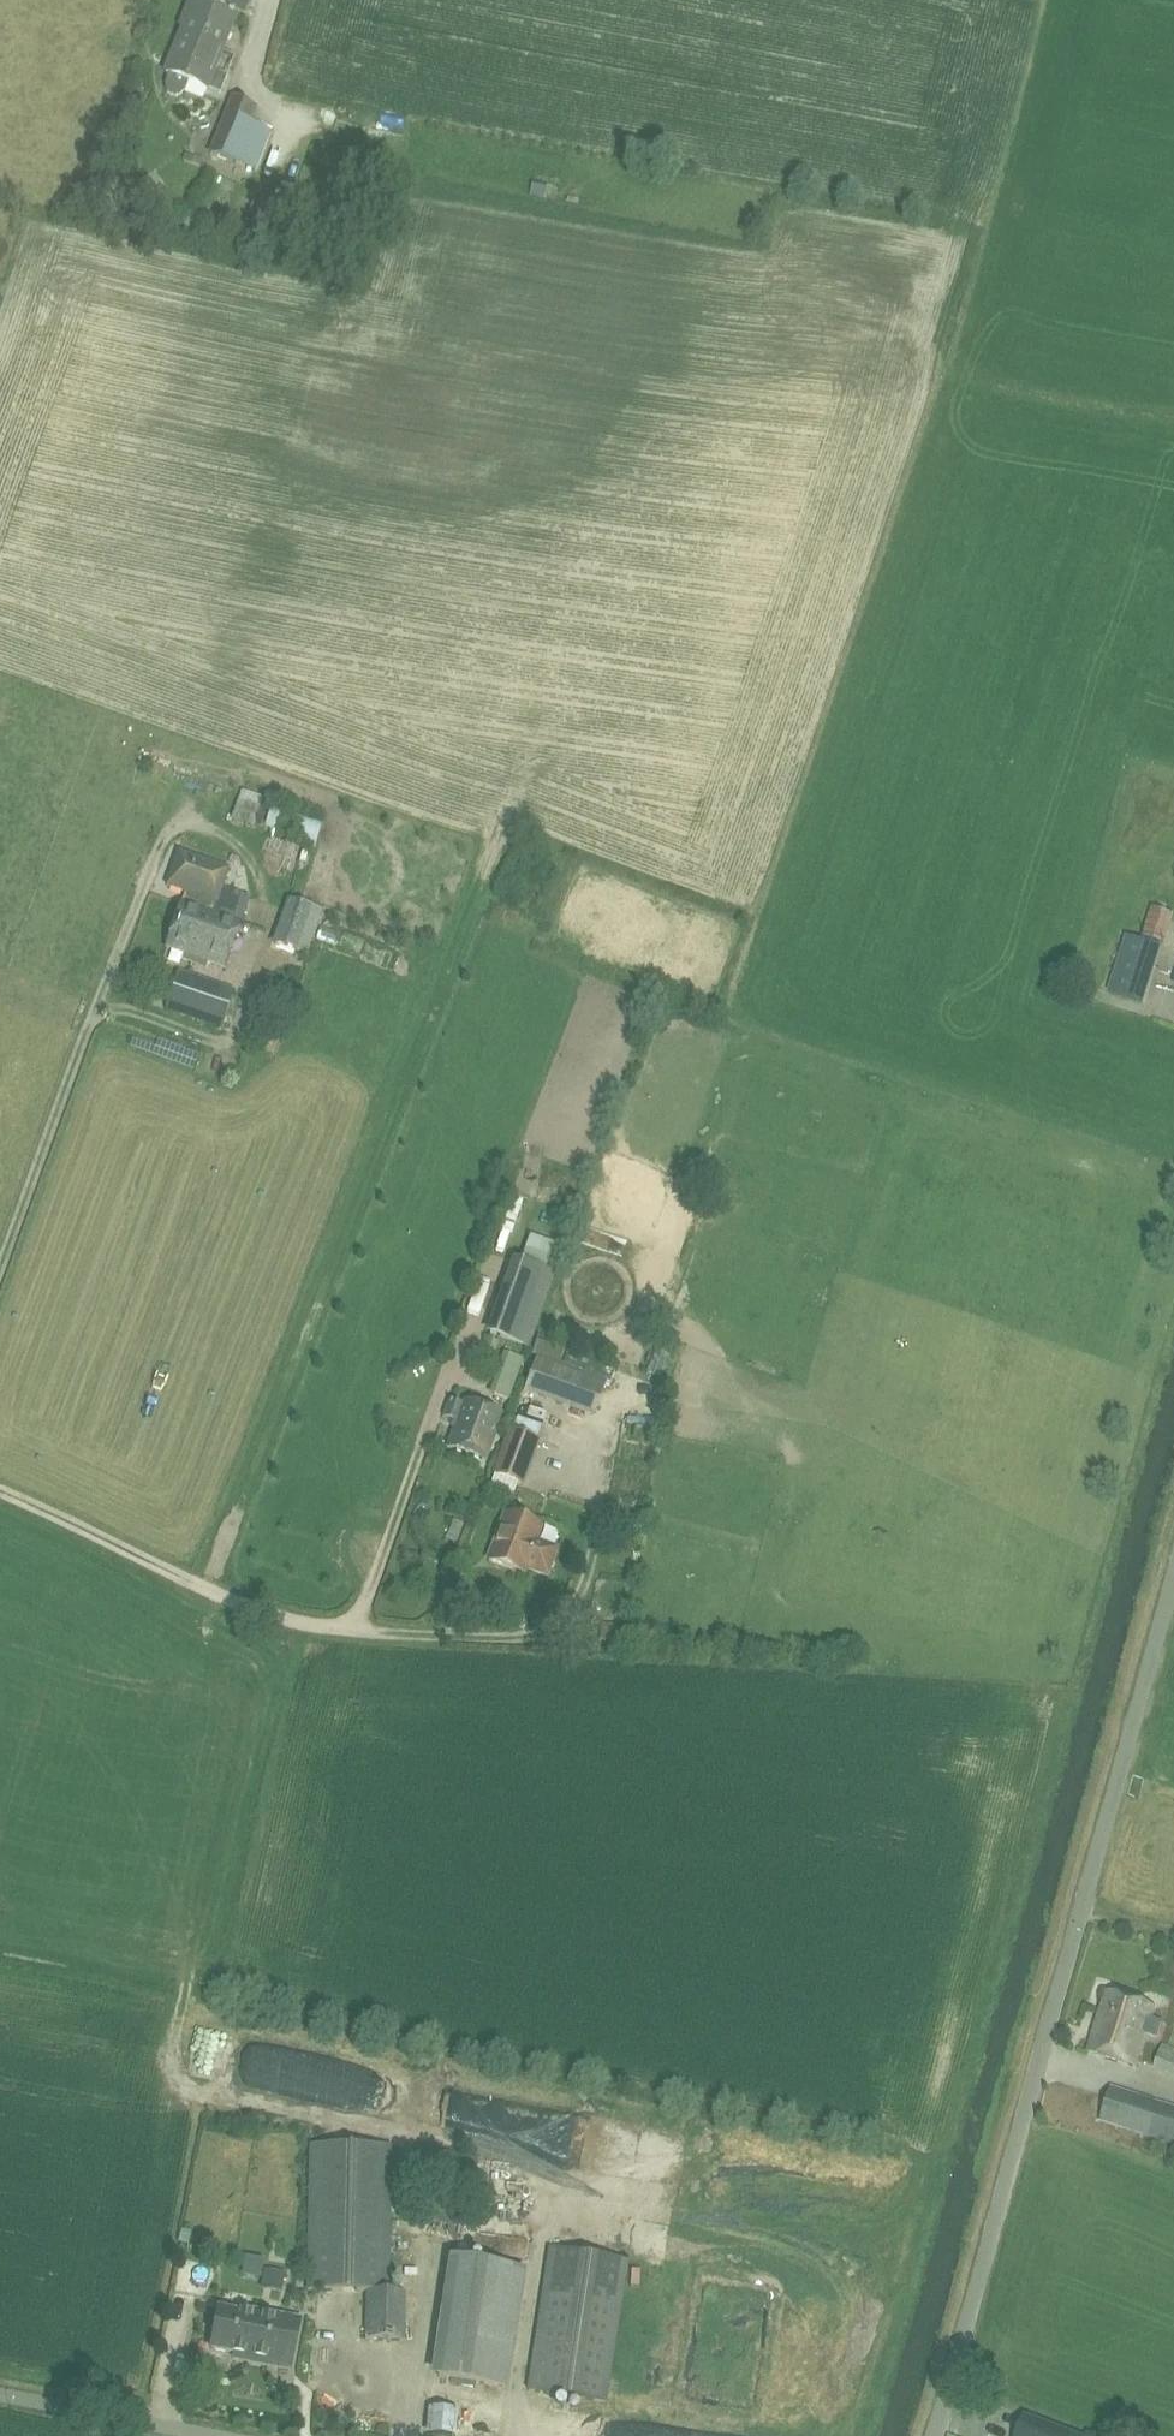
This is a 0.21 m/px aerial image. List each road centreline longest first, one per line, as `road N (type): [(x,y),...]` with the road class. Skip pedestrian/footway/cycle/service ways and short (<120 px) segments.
road 1 (unclassified): [(932,2435),(1173,1552)]
road 2 (unclassified): [(0,1492),(279,1615),(365,1629)]
road 3 (unclassified): [(0,2394),(237,2435)]

